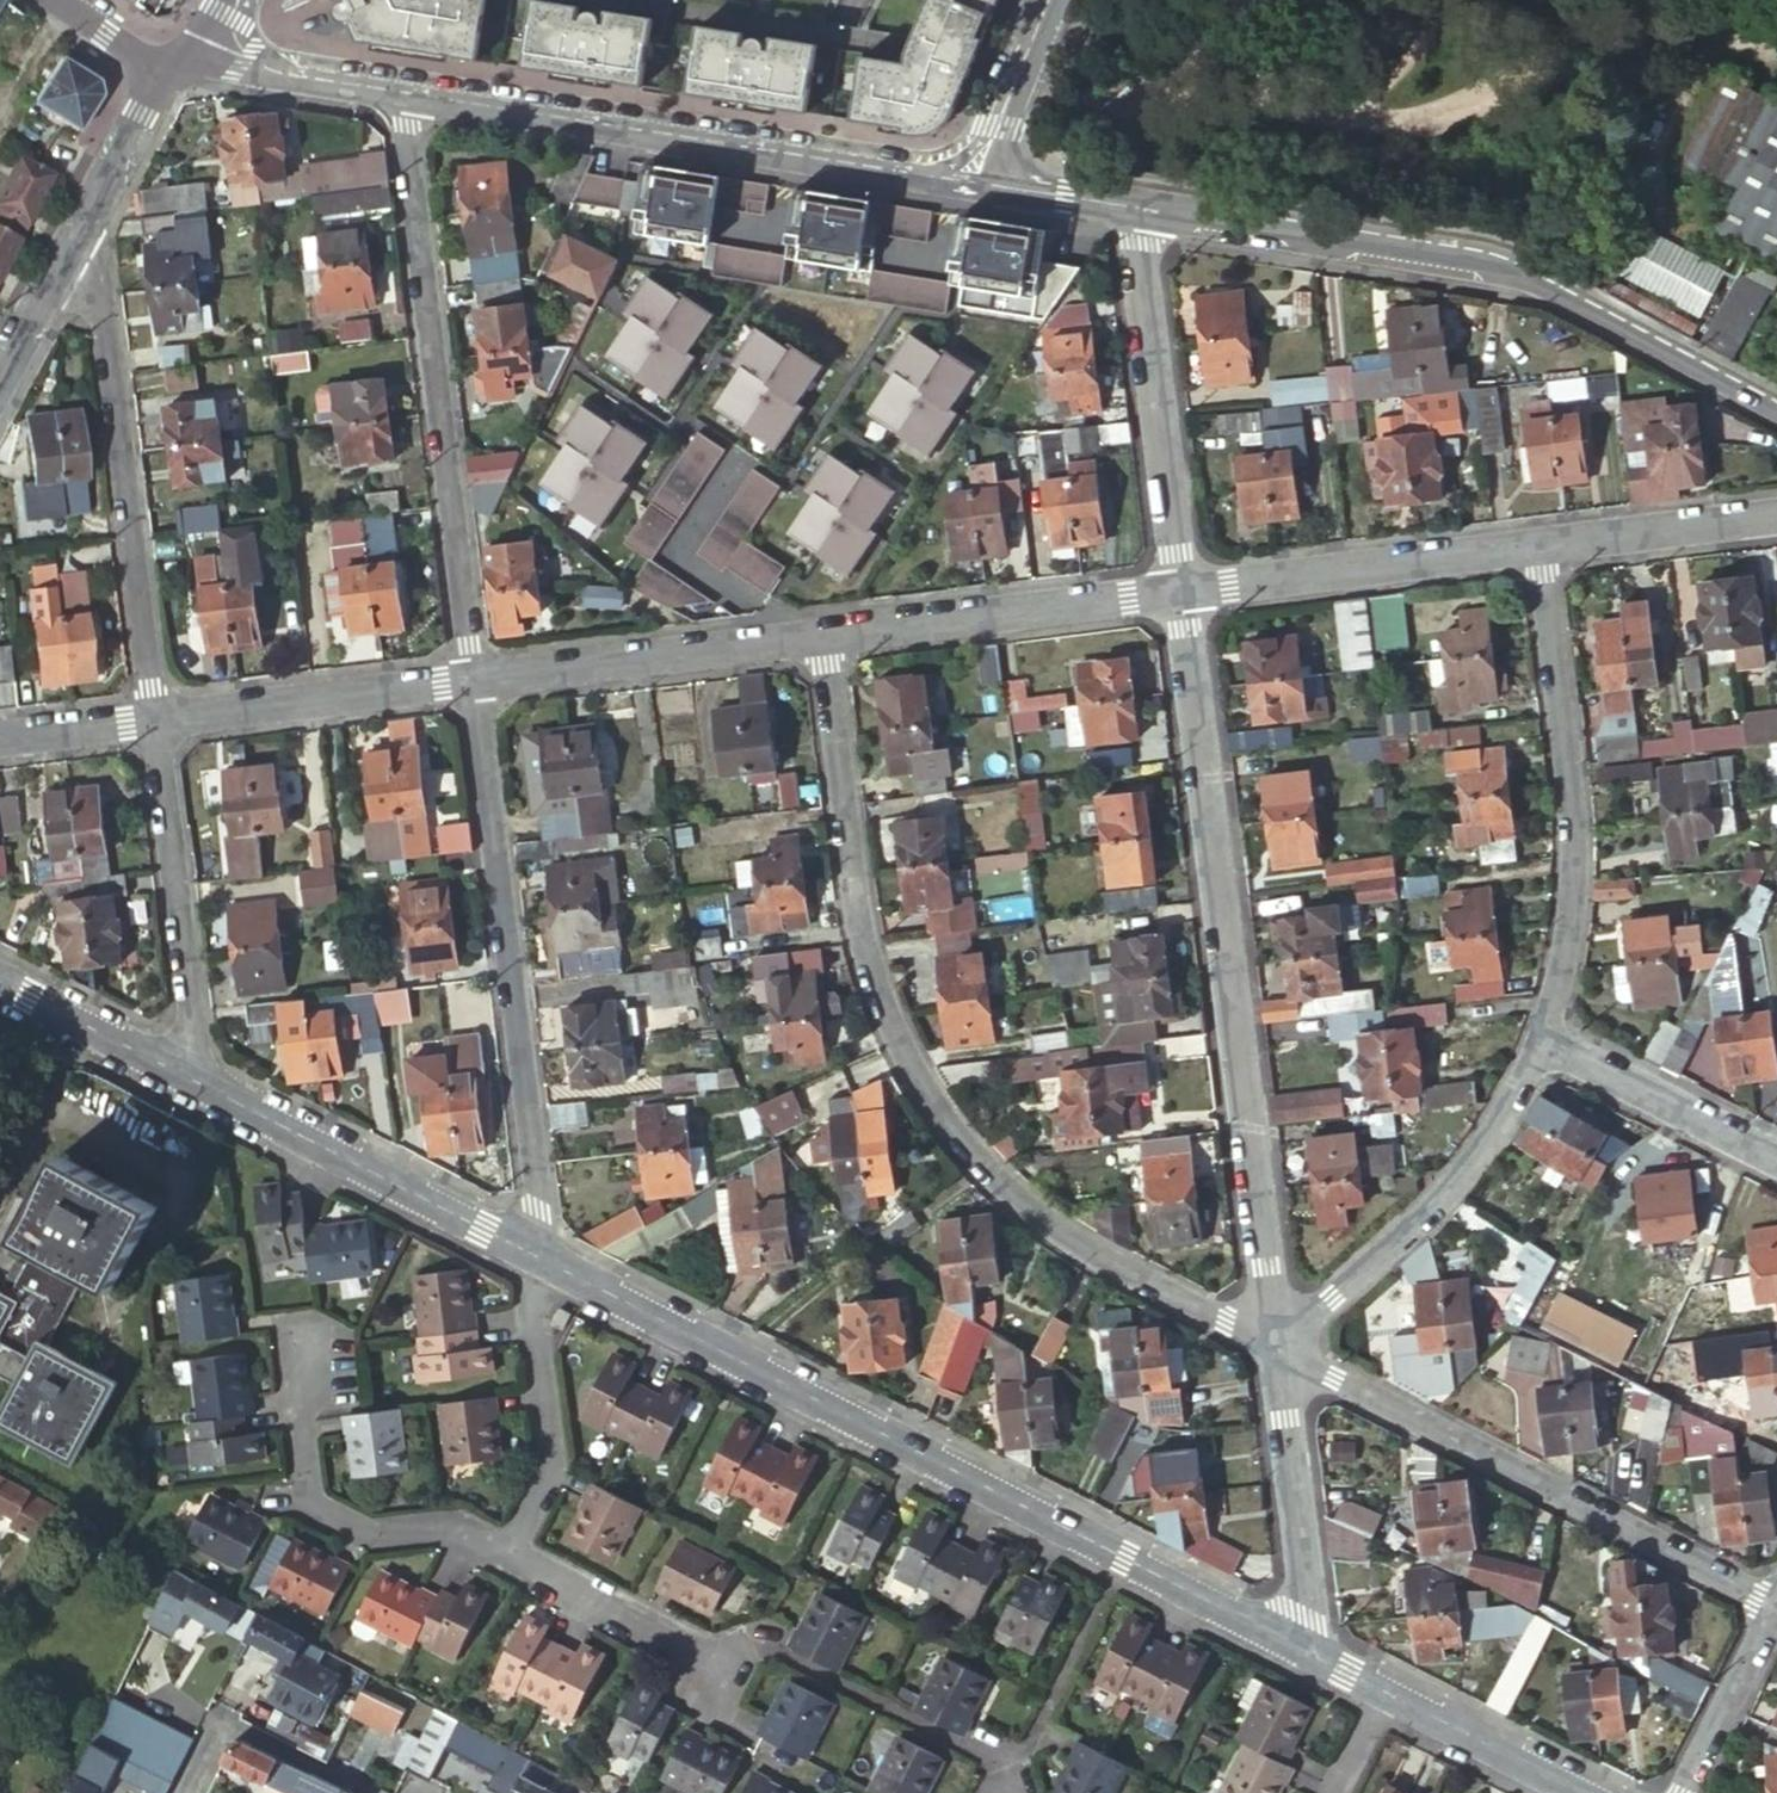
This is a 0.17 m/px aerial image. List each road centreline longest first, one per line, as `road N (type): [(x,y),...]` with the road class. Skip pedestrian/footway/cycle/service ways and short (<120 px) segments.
road 1 (residential): [(822,635),(866,952),(910,1067),(951,1126),(1032,1212),(1132,1275),(1280,1347)]
road 2 (residential): [(552,1264),(1311,1654)]
road 3 (residential): [(1180,590),(1280,1347)]
road 4 (residential): [(1130,207),(1527,280),(1776,414)]
road 5 (residential): [(401,96),(472,680)]
road 6 (residential): [(401,96),(980,182)]
road 7 (residential): [(472,680),(537,1208),(536,1255)]
road 8 (residential): [(1280,1347),(1776,1608)]
road 9 (residential): [(1538,542),(1574,848),(1571,910),(1542,1040)]
road 10 (residential): [(153,721),(84,224)]
road 11 (residential): [(1542,1040),(1475,1156),(1280,1347)]
road 12 (residential): [(1130,207),(1180,590)]
road 13 (residential): [(196,1074),(536,1255)]
road 14 (residential): [(509,1554),(449,1526),(365,1532),(301,1501),(293,1419),(301,1356)]
road 15 (residential): [(1180,590),(1538,542)]
road 16 (residential): [(822,635),(1180,590)]
road 17 (residential): [(153,721),(196,1074)]
road 18 (residential): [(472,680),(822,635)]
road 19 (residential): [(153,721),(472,680)]
road 20 (residential): [(1280,1347),(1311,1654)]
road 21 (residential): [(509,1554),(553,1466),(535,1310),(552,1264)]
road 22 (residential): [(1542,1040),(1776,1159)]
road 23 (residential): [(1538,542),(1776,513)]
road 24 (residential): [(713,1672),(680,1638),(509,1554)]
road 25 (residential): [(181,63),(401,96)]
road 26 (residential): [(0,975),(196,1074)]
road 27 (residential): [(1386,1695),(1579,1792)]
road 28 (residential): [(1776,1608),(1681,1792)]
road 29 (residential): [(980,182),(994,122),(1045,0)]
road 30 (tertiary): [(181,63),(158,84),(84,224)]
road 31 (tertiary): [(84,224),(0,380)]
road 32 (residential): [(0,738),(153,721)]
road 33 (residential): [(980,182),(1130,207)]
road 34 (residential): [(54,0),(141,59),(181,63)]

